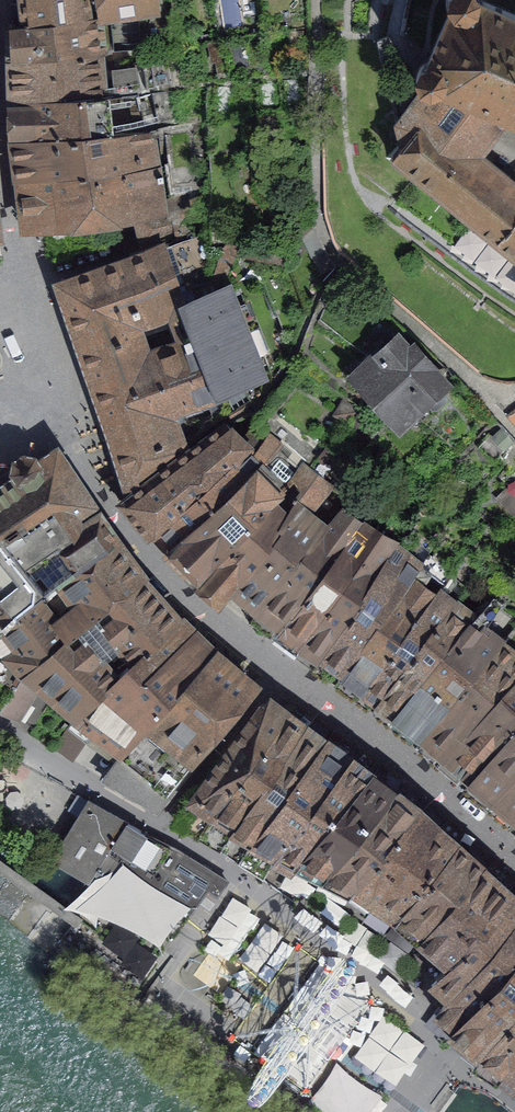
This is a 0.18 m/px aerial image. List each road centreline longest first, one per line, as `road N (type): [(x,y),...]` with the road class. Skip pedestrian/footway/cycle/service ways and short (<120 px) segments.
road 1 (residential): [(0,414),(82,436),(113,505),(178,584),(436,788),(514,862)]

